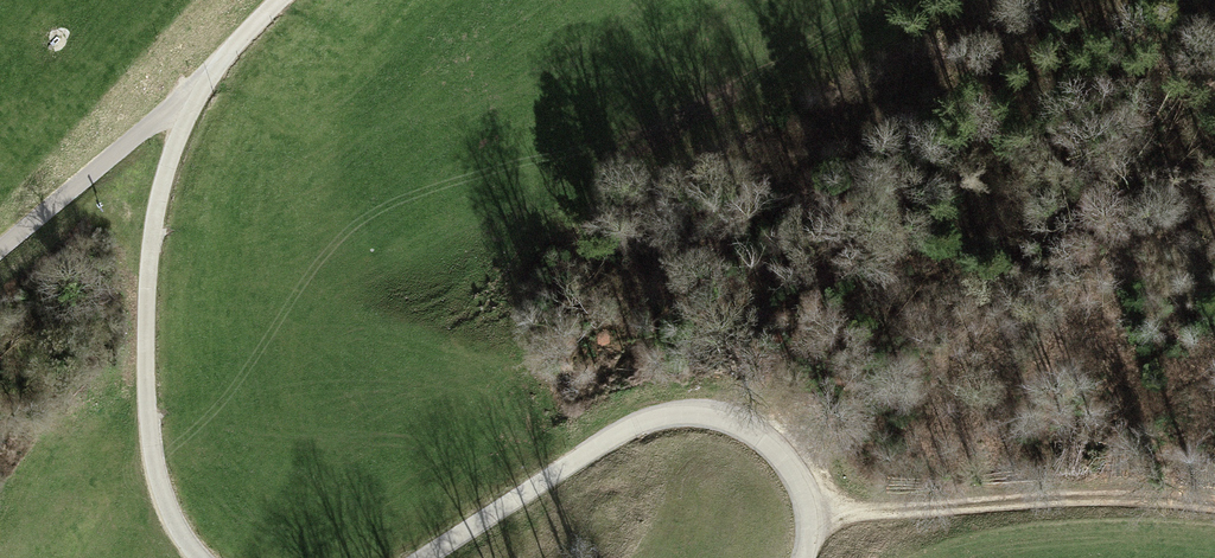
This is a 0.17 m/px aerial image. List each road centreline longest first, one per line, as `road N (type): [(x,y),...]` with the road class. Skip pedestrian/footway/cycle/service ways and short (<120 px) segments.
road 1 (unclassified): [(805,557),(812,514),(797,475),(758,434),(718,416),(672,415),(592,450),(436,557)]
road 2 (unclassified): [(193,557),(170,522),(148,410),(148,356),(152,257),(188,94)]
road 3 (track): [(812,514),(1214,505)]
road 4 (unclassified): [(0,252),(188,94)]
road 5 (unclassified): [(188,94),(285,0)]

